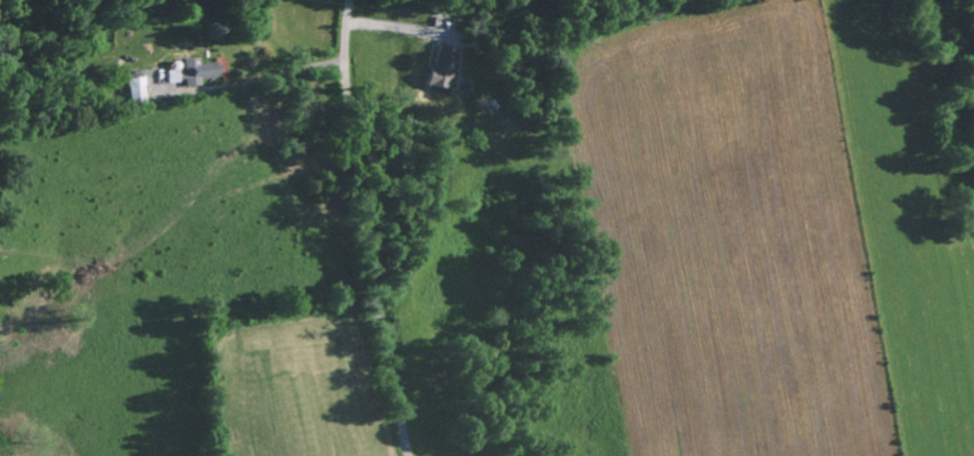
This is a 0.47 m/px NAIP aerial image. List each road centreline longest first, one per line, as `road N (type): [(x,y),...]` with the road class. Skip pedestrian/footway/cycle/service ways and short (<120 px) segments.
road 1 (residential): [(409,455),(376,320),(352,163),(343,58),(348,0)]

